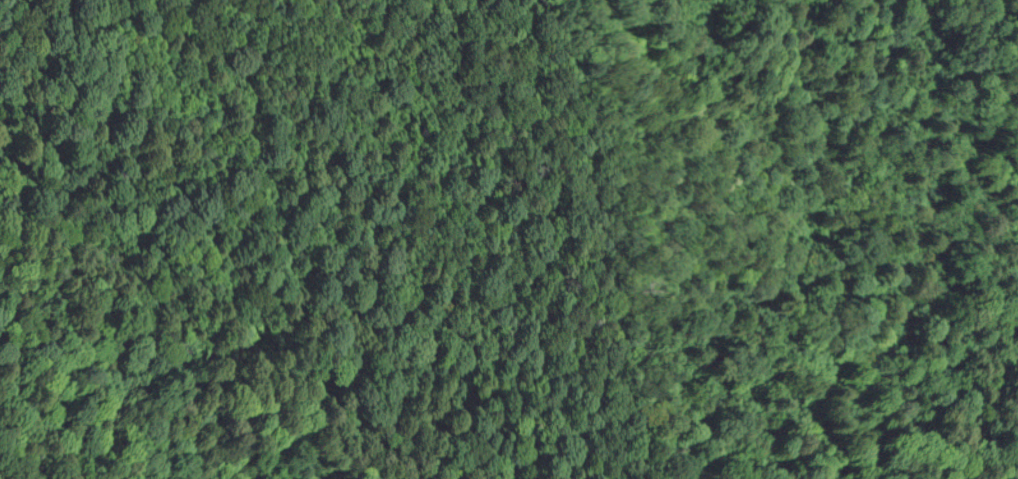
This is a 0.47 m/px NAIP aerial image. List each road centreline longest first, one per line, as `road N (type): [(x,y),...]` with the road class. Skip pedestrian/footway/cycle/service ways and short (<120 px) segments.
road 1 (track): [(1017,443),(956,442),(897,371),(885,108),(891,0)]

